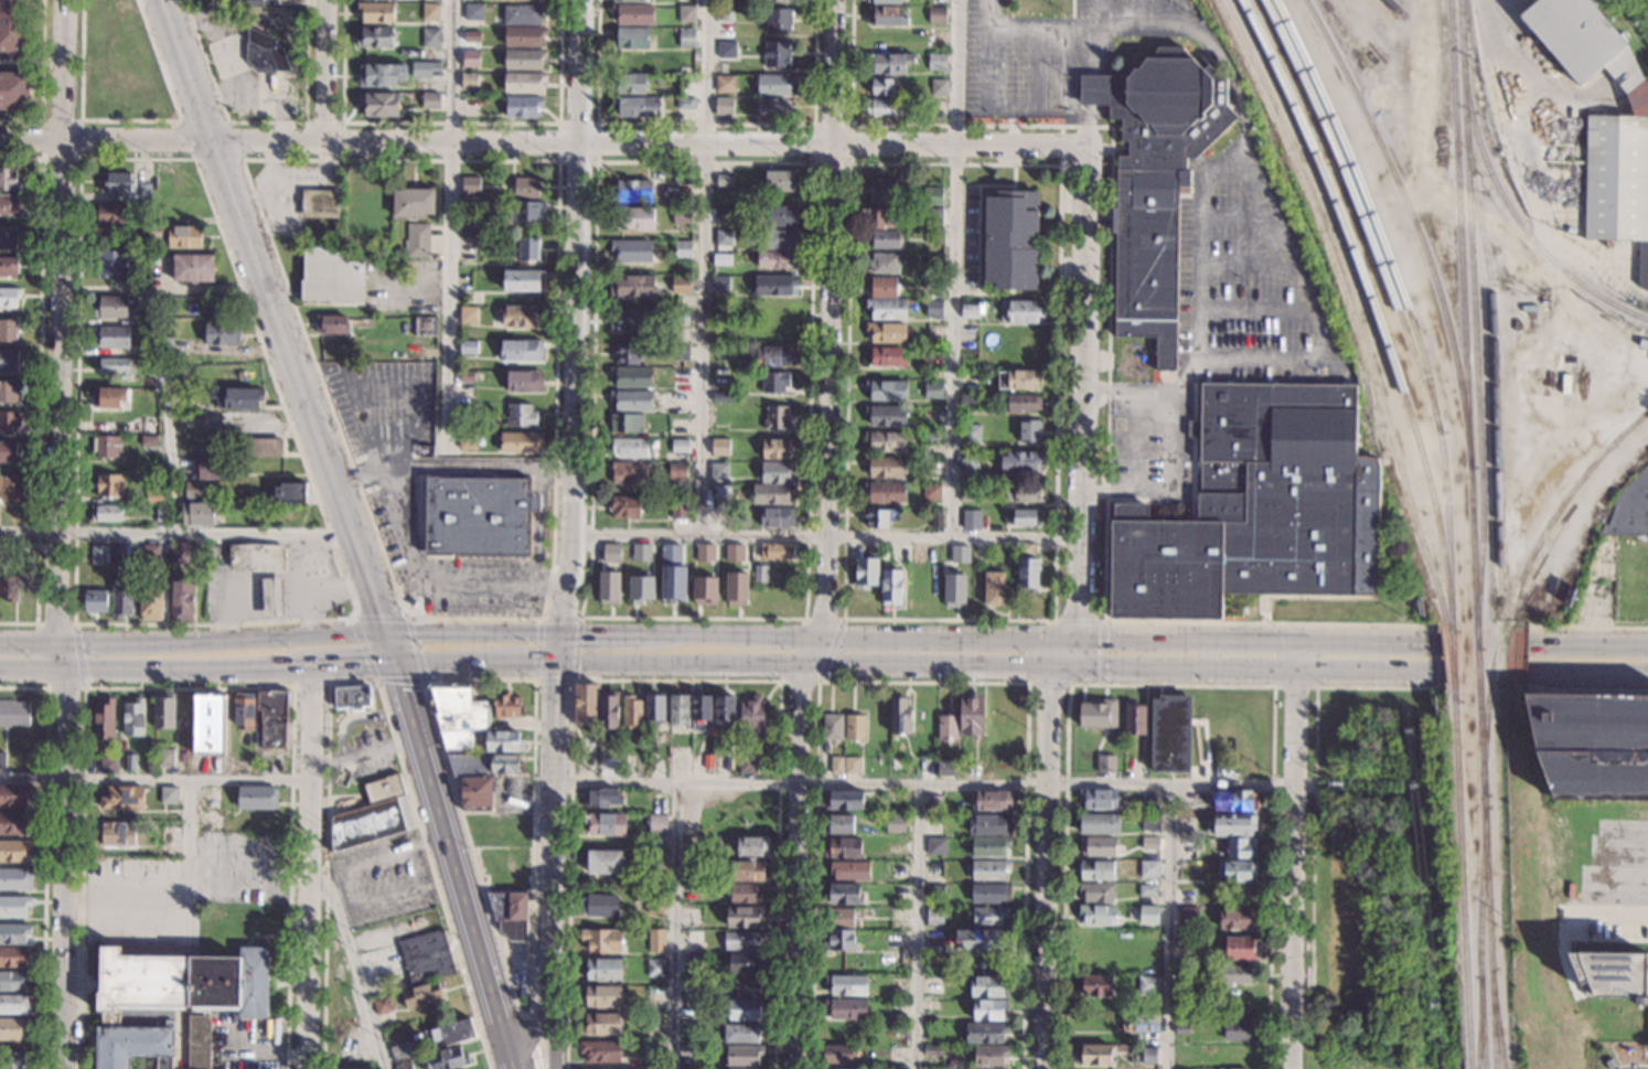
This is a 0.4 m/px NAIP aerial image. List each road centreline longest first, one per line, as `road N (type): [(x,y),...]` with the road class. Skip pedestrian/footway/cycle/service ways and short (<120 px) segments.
road 1 (secondary): [(0,666),(1444,676)]
road 2 (secondary): [(1442,644),(386,634),(0,645)]
road 3 (secondary): [(511,1068),(386,634),(160,0)]
road 4 (residential): [(57,1068),(66,0)]
road 5 (residential): [(556,986),(554,785),(572,535),(582,0)]
road 6 (residential): [(1042,1068),(1053,670),(1078,639),(1084,146)]
road 7 (residential): [(834,143),(0,141)]
road 8 (residential): [(834,143),(832,585),(815,642)]
road 9 (residential): [(1293,1068),(1299,643)]
road 10 (residential): [(304,1068),(312,669)]
road 11 (residential): [(800,784),(794,1068)]
road 12 (residential): [(1084,146),(834,143)]
road 13 (residential): [(800,784),(802,669),(815,642)]
road 14 (residential): [(837,0),(834,143)]
road 15 (residential): [(327,0),(325,141)]
road 16 (secondary): [(1647,647),(1528,645)]
road 17 (secondary): [(1528,677),(1647,678)]

